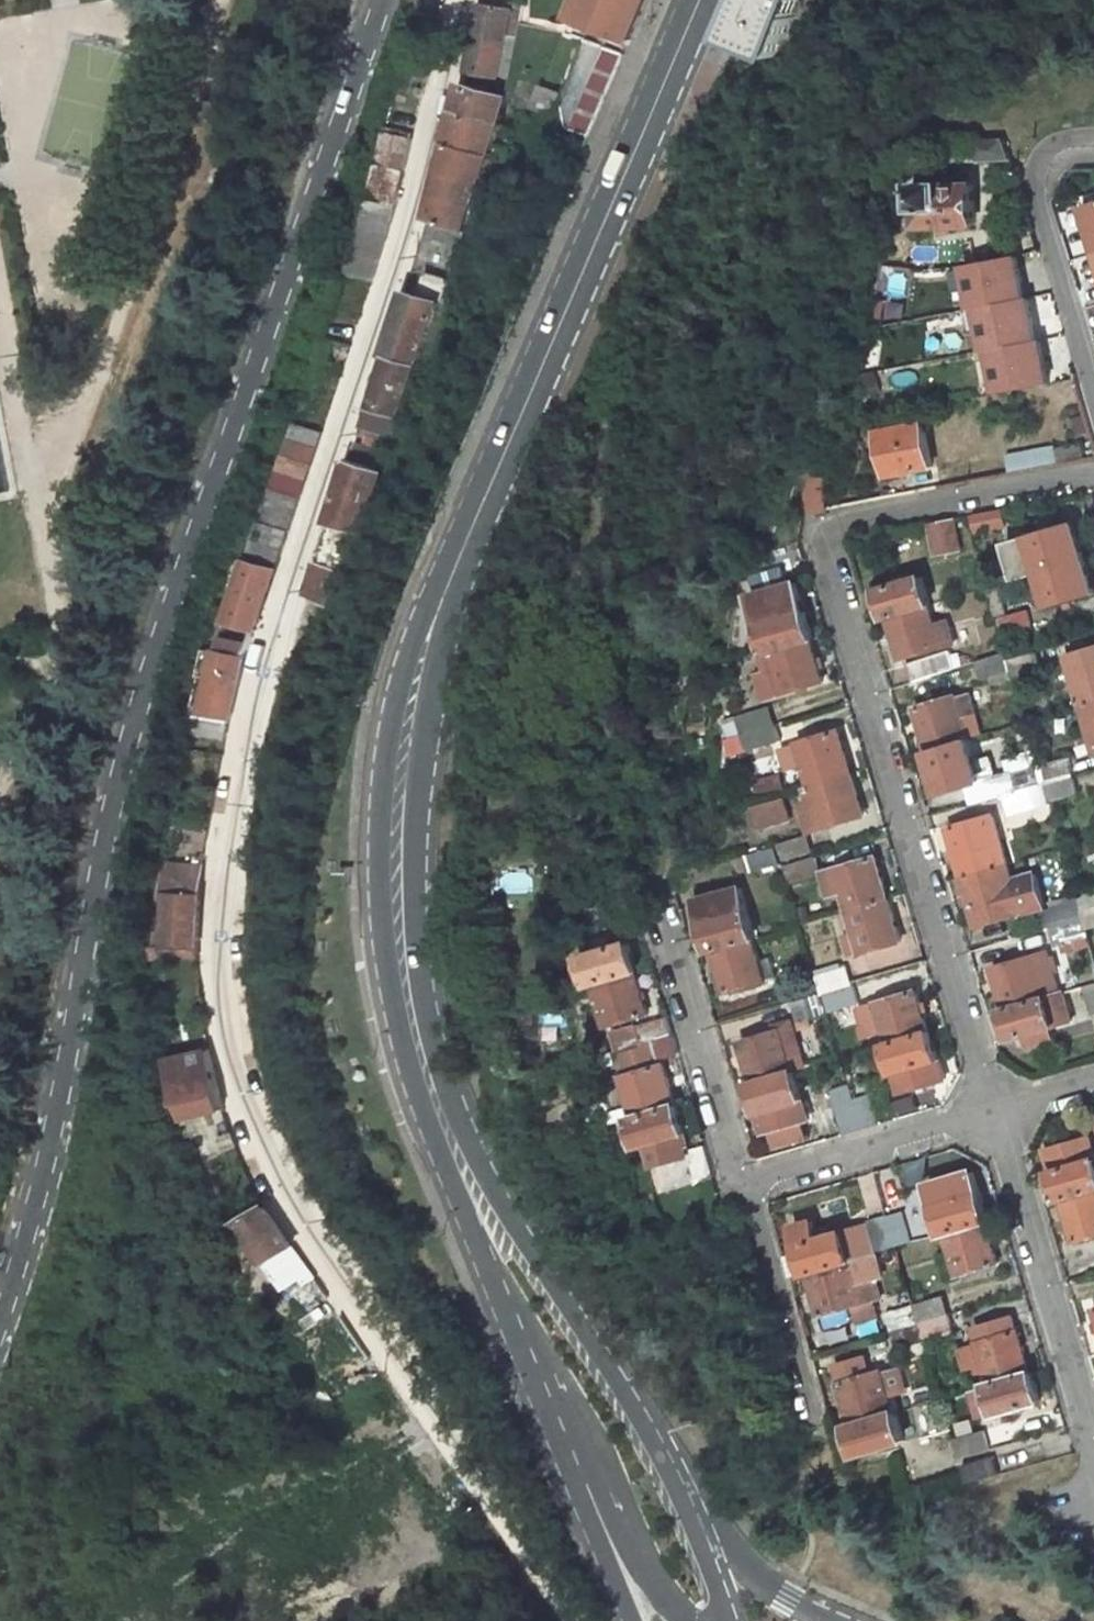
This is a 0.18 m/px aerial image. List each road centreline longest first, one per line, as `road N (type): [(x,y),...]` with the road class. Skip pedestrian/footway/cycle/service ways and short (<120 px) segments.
road 1 (residential): [(463,0),(416,200),(278,622),(241,768),(228,839),(223,1010),(240,1089),(268,1161),(569,1620)]
road 2 (unclassified): [(379,0),(123,740),(25,1232),(0,1323)]
road 3 (primary): [(437,1110),(397,940),(395,825),(406,733),(424,663),(508,442),(700,0)]
road 4 (residential): [(1093,466),(844,528),(996,1111)]
road 5 (primary): [(689,1515),(633,1406),(437,1110)]
road 6 (tertiary): [(503,1301),(570,1398),(622,1521),(690,1620)]
road 7 (primary): [(503,1301),(634,1620)]
road 8 (residential): [(996,1111),(1093,1421)]
road 9 (residential): [(1093,386),(1026,164),(1093,136)]
road 10 (residential): [(663,909),(745,1185)]
road 11 (residential): [(996,1111),(745,1185)]
road 12 (residential): [(745,1185),(816,1415)]
road 13 (primary): [(437,1110),(451,1184),(503,1301)]
road 14 (tertiary): [(832,1620),(785,1597),(689,1515)]

